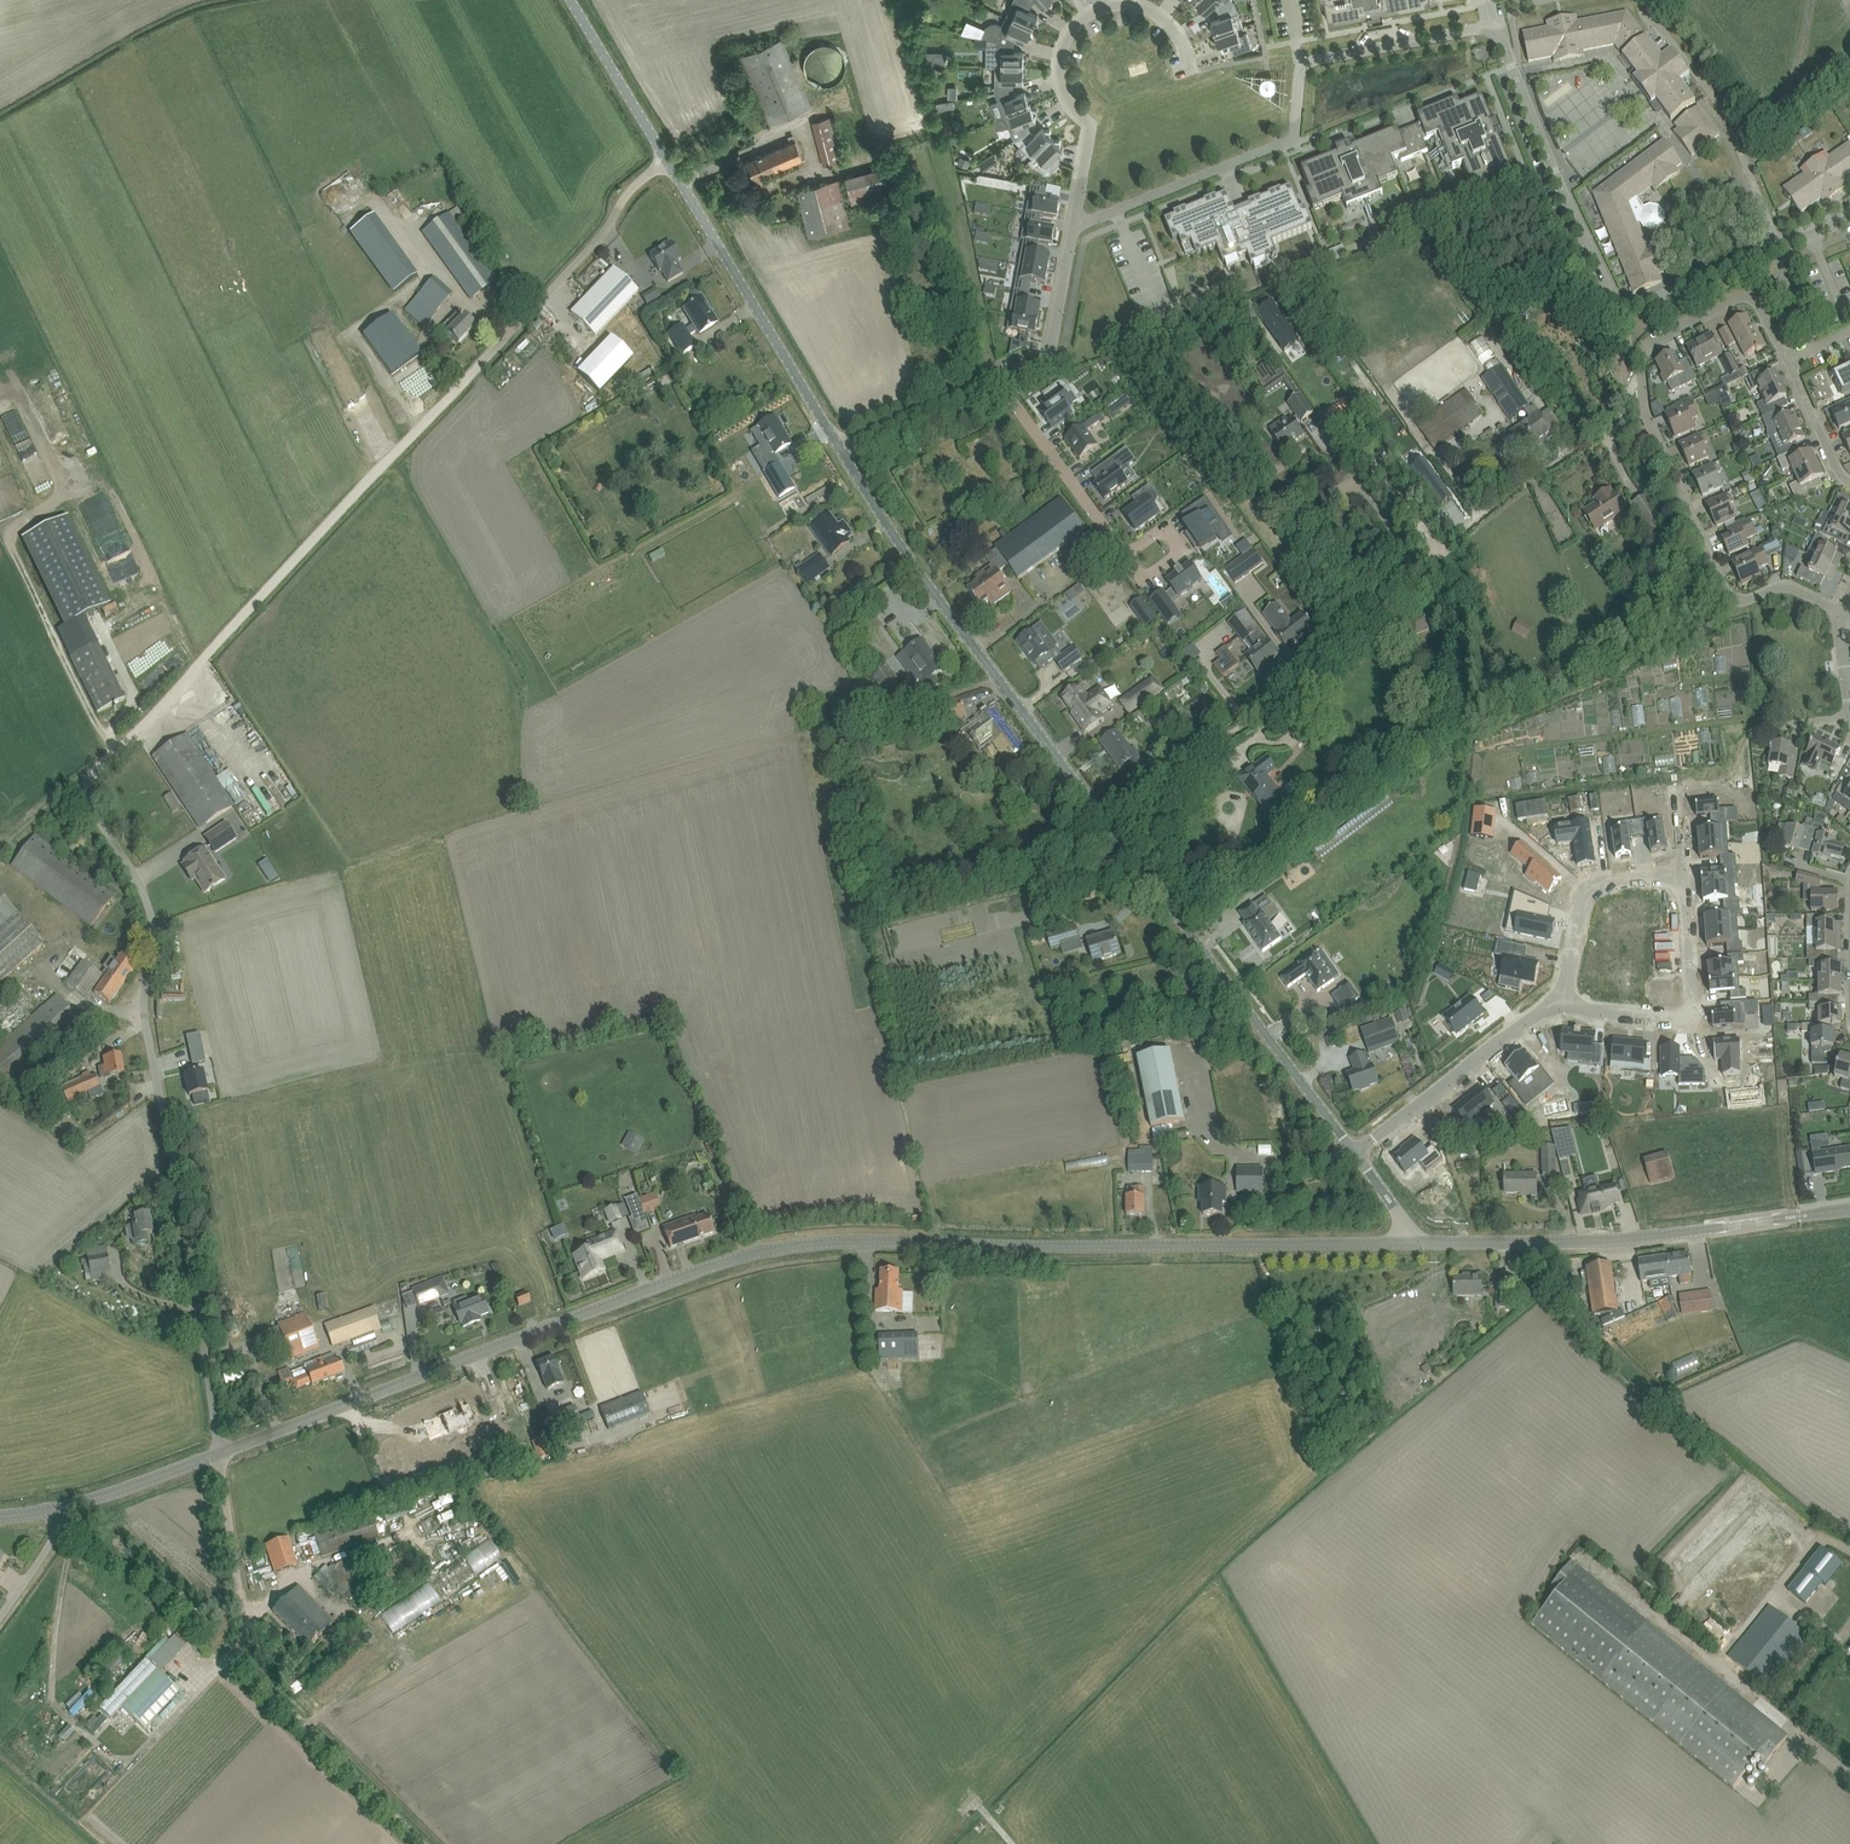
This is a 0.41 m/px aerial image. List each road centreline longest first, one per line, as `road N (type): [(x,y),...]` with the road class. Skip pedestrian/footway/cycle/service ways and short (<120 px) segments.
road 1 (tertiary): [(220,1455),(731,1262),(864,1244),(1405,1242)]
road 2 (unclassified): [(1351,1150),(955,620),(838,447)]
road 3 (unclassified): [(220,1455),(149,1038),(152,915),(81,798)]
road 4 (unclassified): [(1074,226),(1291,137),(1301,63),(1478,29),(1491,30),(1504,46),(1556,183)]
road 5 (track): [(1099,817),(1272,703),(1319,654),(1484,517),(1605,433),(1623,406)]
road 6 (track): [(81,798),(83,786),(483,369)]
road 7 (residential): [(1845,612),(1791,588),(1733,599),(1642,403),(1645,347),(1736,297),(1762,310),(1791,362)]
road 8 (track): [(60,1531),(144,1577),(245,1661),(420,1843)]
road 9 (tertiary): [(1405,1242),(1640,1237),(1849,1209)]
road 10 (residential): [(1074,226),(1093,124),(1073,106),(1061,76),(1076,25),(1113,5),(1141,7),(1173,29),(1191,72)]
road 11 (unclassified): [(838,447),(662,159)]
road 12 (unclassified): [(1777,260),(1618,318),(1600,296),(1556,183)]
road 13 (unclassified): [(1777,260),(1776,240),(1723,110),(1641,0)]
road 14 (residential): [(1557,1001),(1690,1024),(1681,877)]
road 15 (unclassified): [(483,369),(593,252),(639,179),(662,159)]
road 16 (residential): [(1169,542),(1130,567),(997,386)]
road 17 (residential): [(1351,1150),(1557,1001)]
road 18 (tertiary): [(0,1517),(63,1509),(220,1455)]
road 19 (residential): [(1681,877),(1588,889),(1557,1001)]
road 20 (unclassified): [(245,1661),(220,1455)]
road 21 (unclassified): [(662,159),(568,0)]
road 22 (unclassified): [(838,447),(997,386)]
road 23 (residential): [(1046,364),(1074,226)]
road 24 (residential): [(1681,877),(1676,785),(1718,781)]
road 25 (residential): [(1849,479),(1791,362)]
road 26 (track): [(0,1622),(45,1559),(63,1509)]

